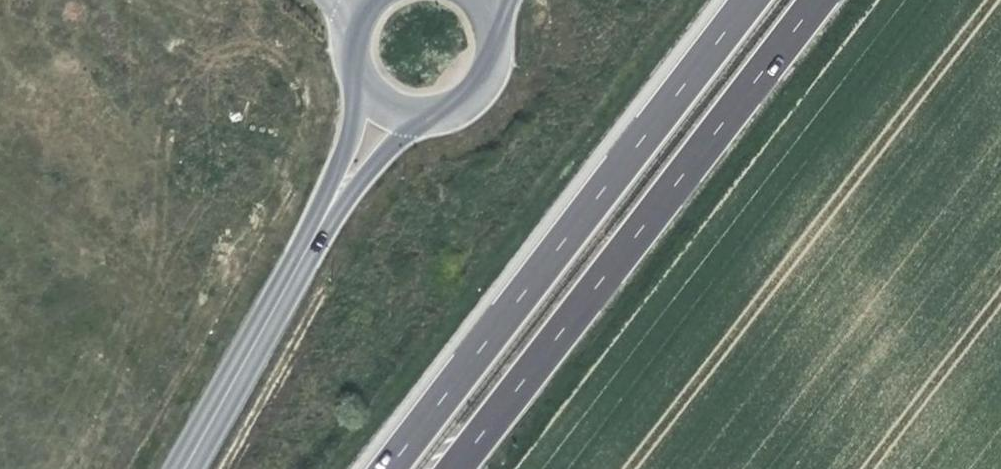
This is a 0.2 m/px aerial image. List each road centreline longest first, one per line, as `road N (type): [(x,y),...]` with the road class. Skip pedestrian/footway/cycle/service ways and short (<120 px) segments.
road 1 (motorway): [(747,0),(384,468)]
road 2 (trunk): [(500,412),(818,0)]
road 3 (secondary): [(315,236),(185,468)]
road 4 (secondary): [(364,78),(315,236)]
road 5 (secondary): [(315,236),(420,117)]
road 6 (secondary): [(420,117),(455,111),(483,87),(493,35)]

